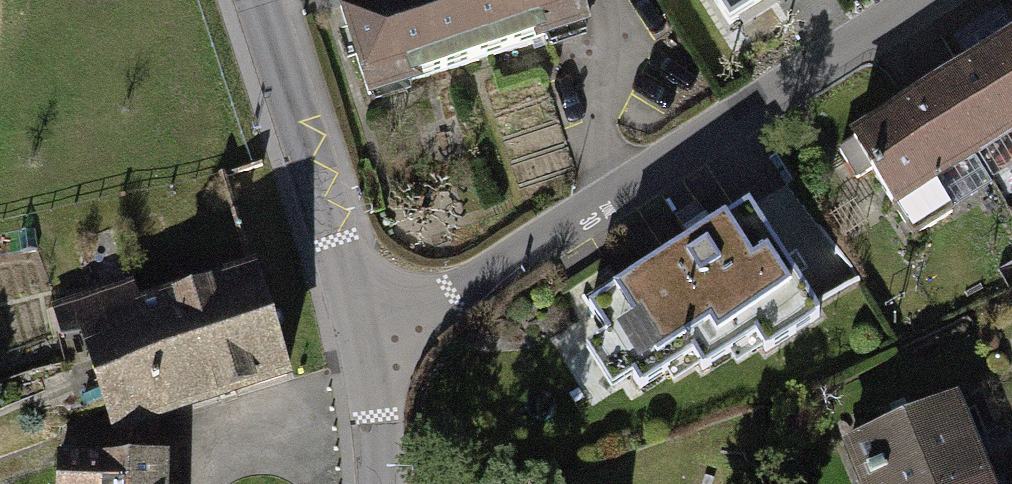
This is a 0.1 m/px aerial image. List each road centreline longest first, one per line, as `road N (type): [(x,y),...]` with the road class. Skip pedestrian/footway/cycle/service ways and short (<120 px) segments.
road 1 (residential): [(933,0),(438,307),(361,328)]
road 2 (residential): [(262,0),(361,328)]
road 3 (residential): [(361,328),(377,423),(375,483)]

